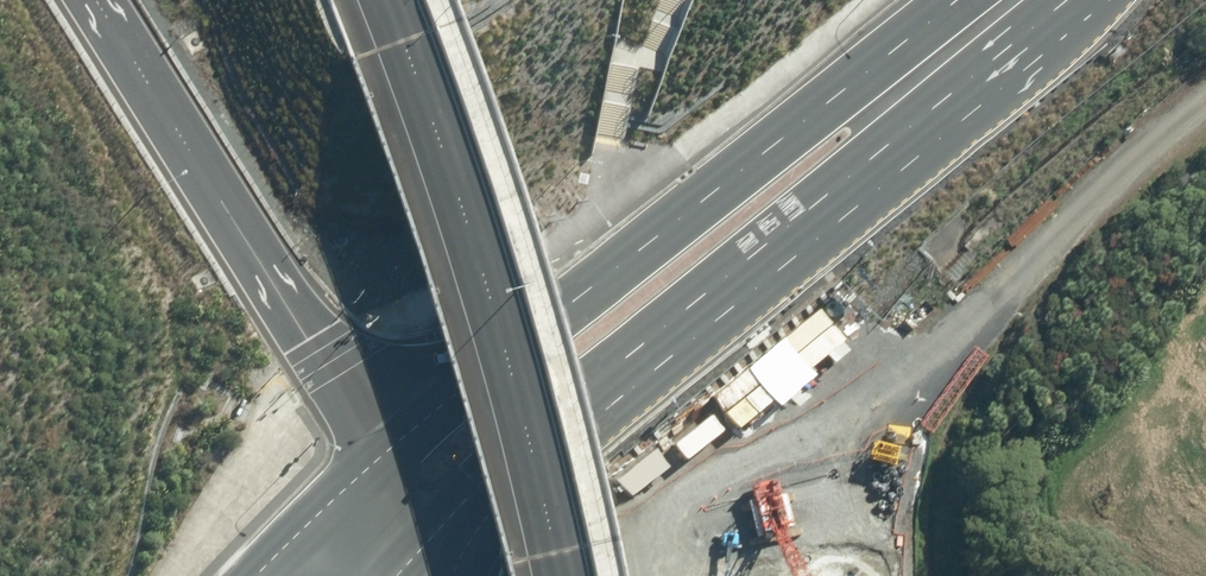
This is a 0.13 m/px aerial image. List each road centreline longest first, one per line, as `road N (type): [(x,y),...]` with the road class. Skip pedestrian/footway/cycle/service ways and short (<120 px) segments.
road 1 (primary): [(993,11),(905,139),(485,488),(432,549)]
road 2 (primary): [(373,452),(830,94),(993,11)]
road 3 (track): [(807,575),(938,387),(1110,203),(1205,128)]
road 4 (motorway): [(94,0),(373,452)]
road 5 (primary): [(262,575),(373,452)]

